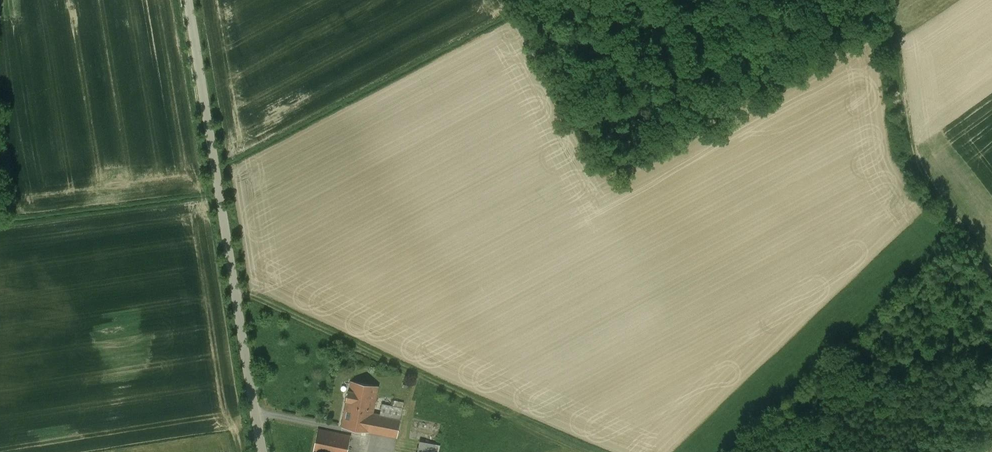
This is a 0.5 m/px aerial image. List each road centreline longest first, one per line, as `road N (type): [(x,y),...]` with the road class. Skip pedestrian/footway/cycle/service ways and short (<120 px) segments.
road 1 (unclassified): [(189,0),(264,451)]
road 2 (track): [(236,291),(594,451)]
road 3 (track): [(991,276),(905,164),(879,0)]

